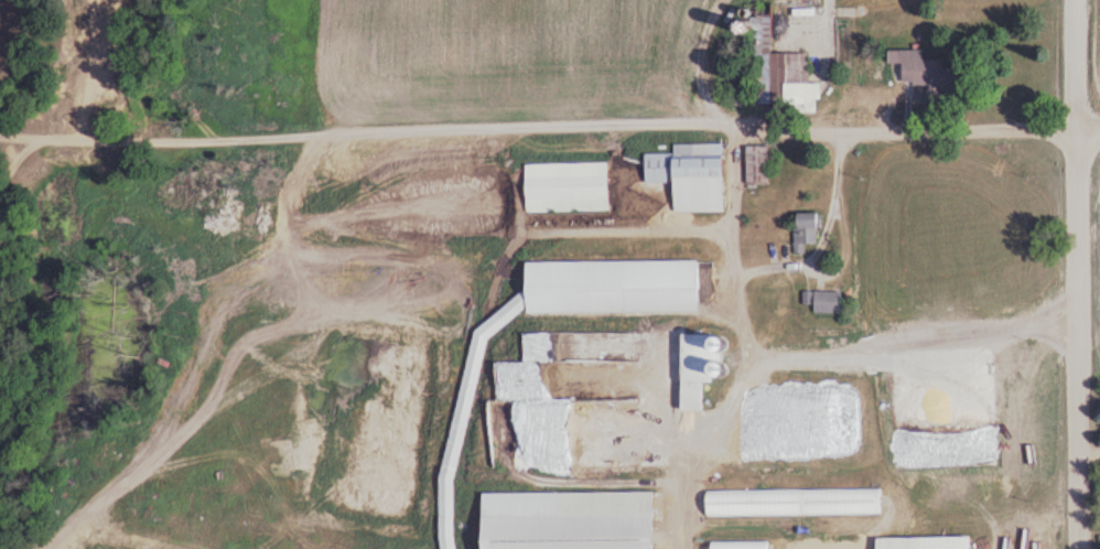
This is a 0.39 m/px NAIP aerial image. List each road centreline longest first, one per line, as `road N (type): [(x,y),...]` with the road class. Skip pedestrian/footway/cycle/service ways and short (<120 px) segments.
road 1 (track): [(0,128),(697,126),(764,136),(1087,128)]
road 2 (residential): [(1089,548),(1087,128)]
road 3 (residential): [(1087,128),(1085,0)]

